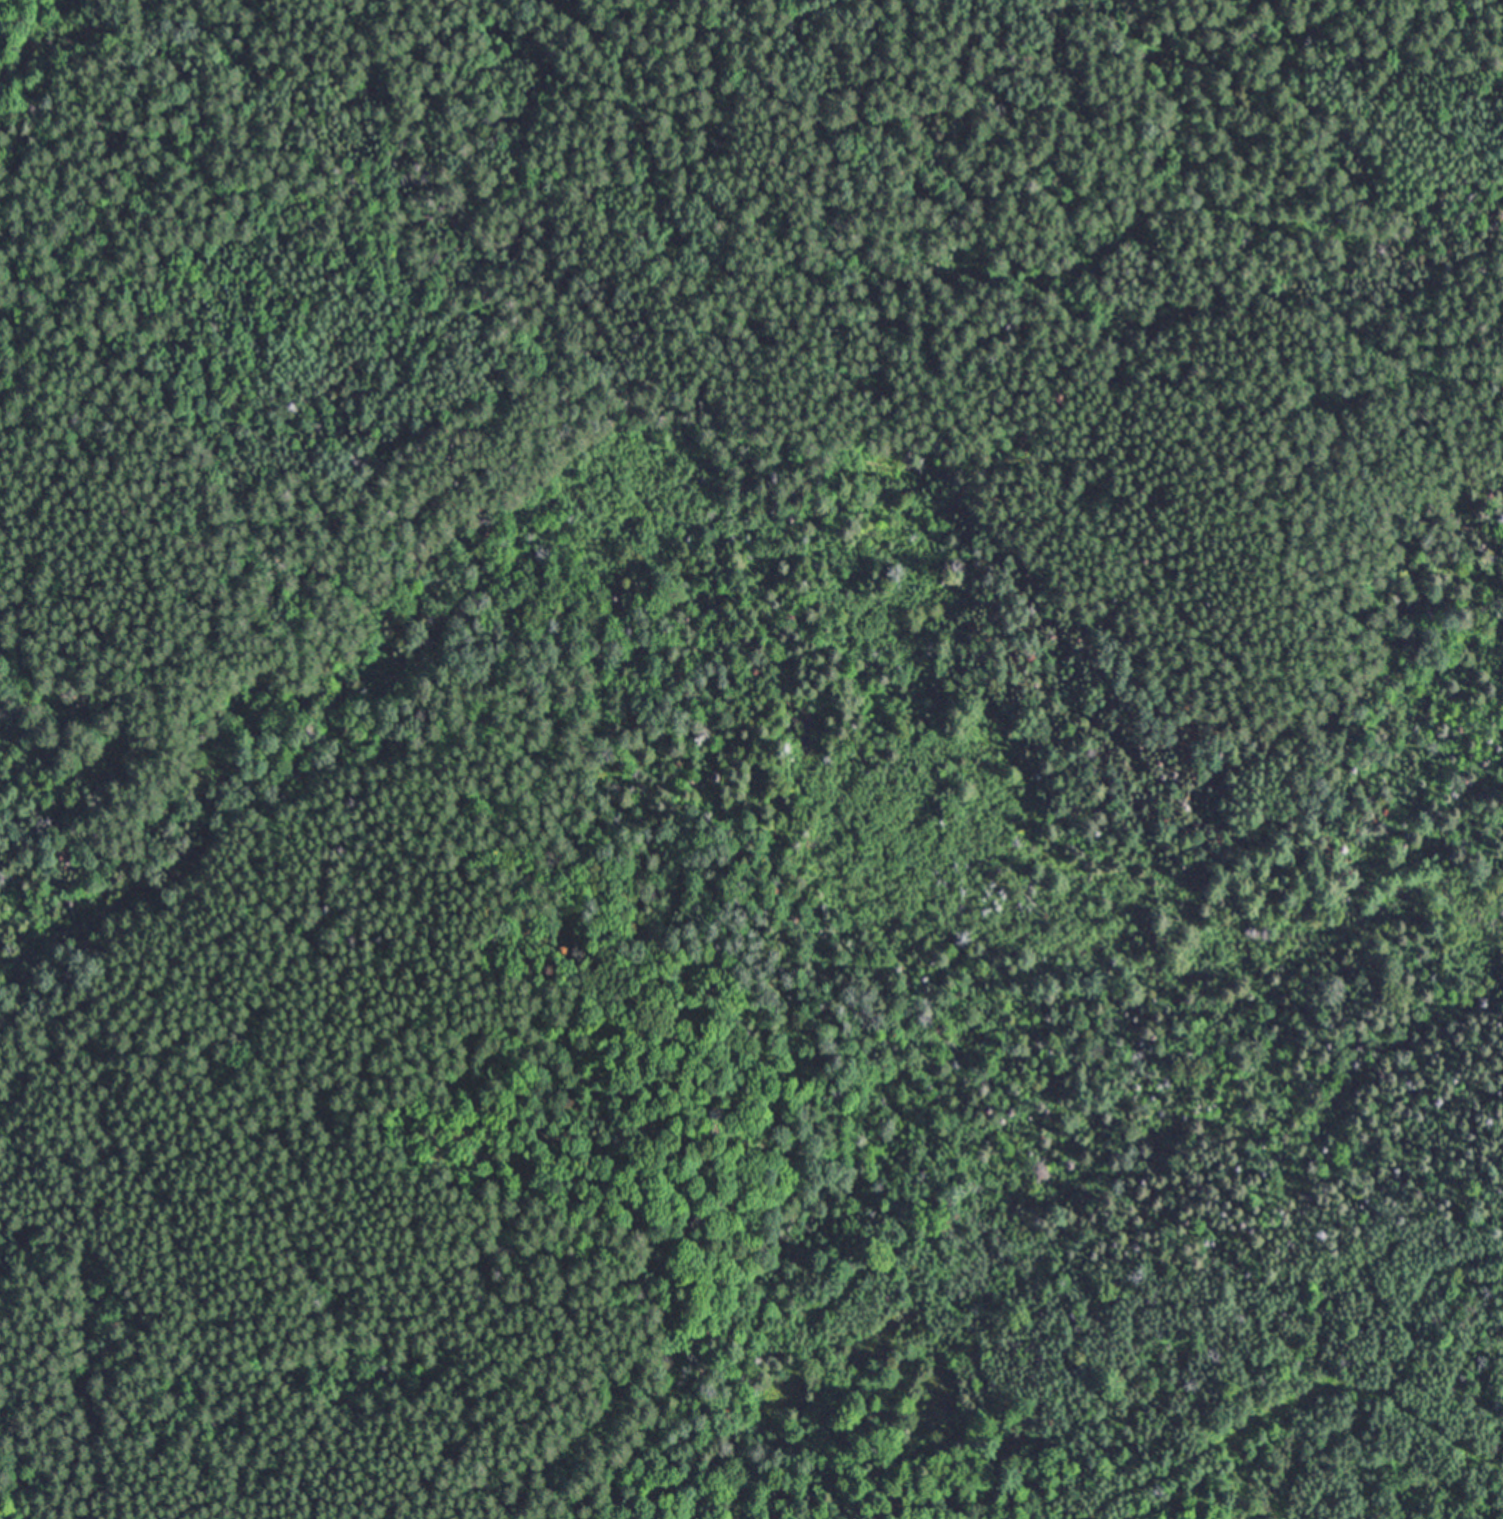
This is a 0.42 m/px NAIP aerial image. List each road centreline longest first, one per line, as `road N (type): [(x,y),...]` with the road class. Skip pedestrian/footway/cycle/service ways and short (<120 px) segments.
road 1 (track): [(1502,1465),(1464,1448),(1397,1395),(1356,1380),(1308,1390),(1099,1518)]

